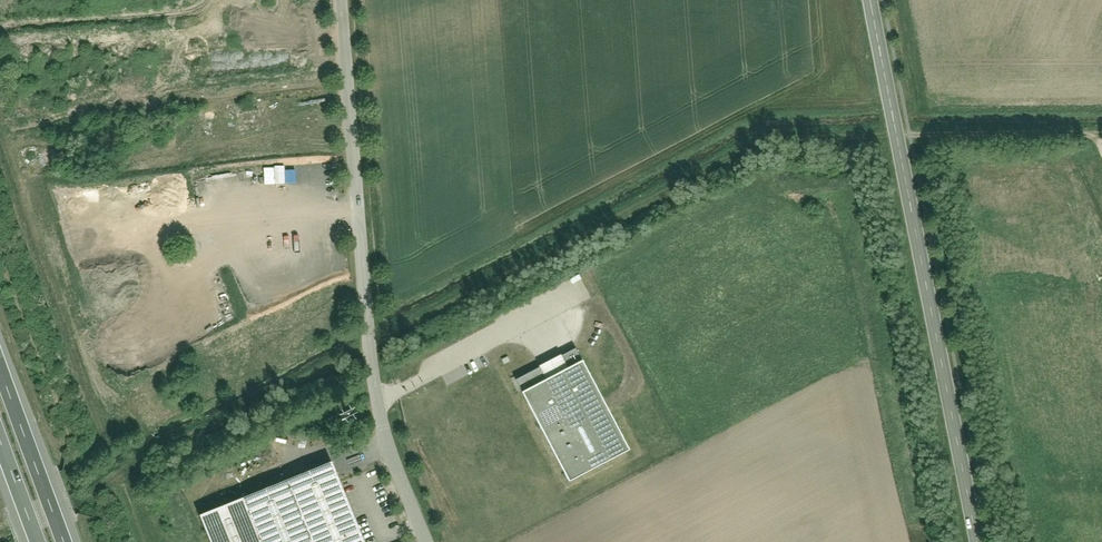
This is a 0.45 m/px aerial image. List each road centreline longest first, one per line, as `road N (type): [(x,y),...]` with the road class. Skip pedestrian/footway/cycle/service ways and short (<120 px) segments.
road 1 (residential): [(427,541),(381,426),(342,0)]
road 2 (secondary): [(976,541),(871,0)]
road 3 (motorway): [(65,541),(0,367)]

